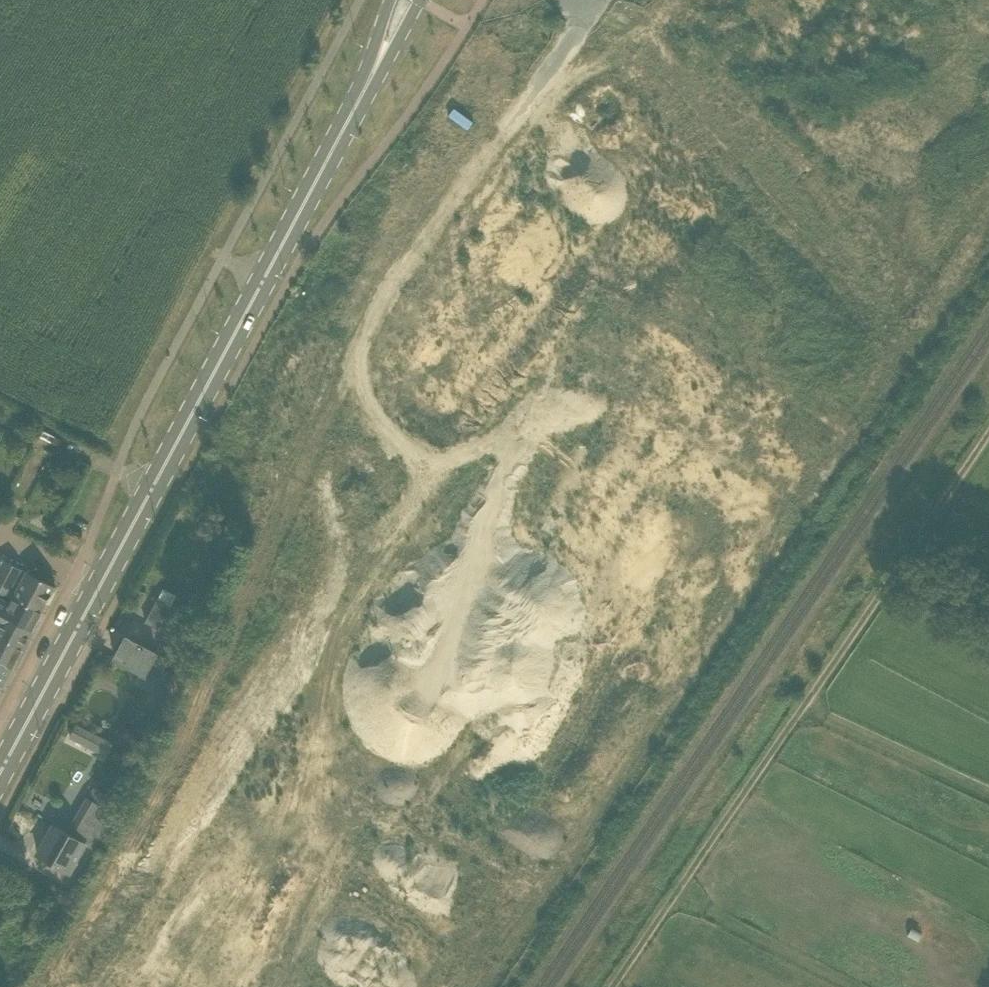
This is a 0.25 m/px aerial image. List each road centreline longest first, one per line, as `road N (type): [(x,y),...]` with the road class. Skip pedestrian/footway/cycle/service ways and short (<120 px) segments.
road 1 (secondary): [(0,772),(407,0)]
road 2 (track): [(988,433),(614,986)]
road 3 (unclassified): [(428,470),(368,399),(361,363),(368,324),(597,0)]

